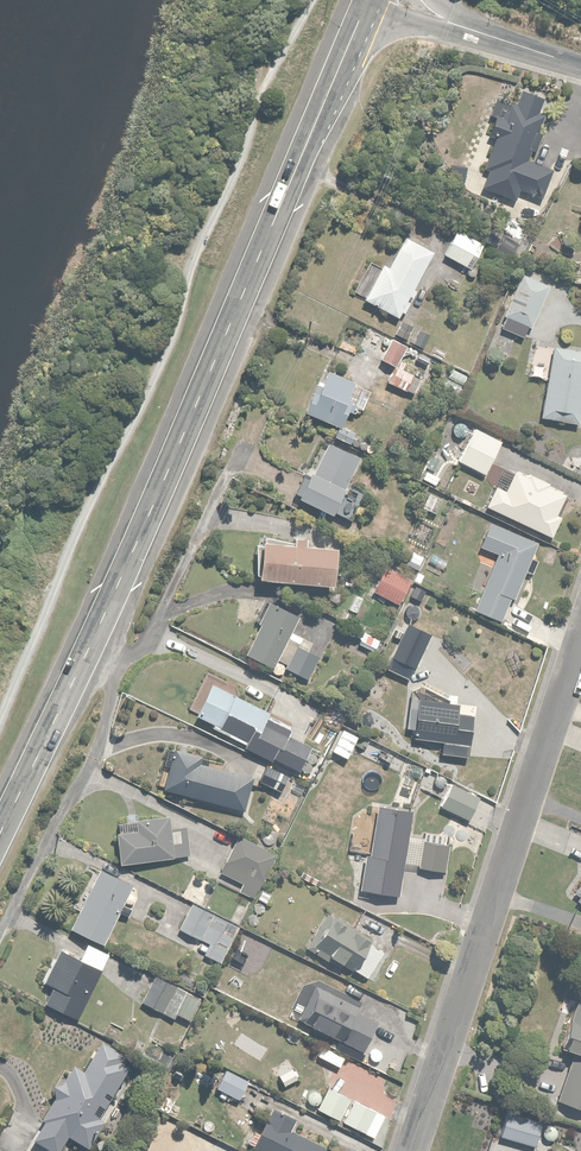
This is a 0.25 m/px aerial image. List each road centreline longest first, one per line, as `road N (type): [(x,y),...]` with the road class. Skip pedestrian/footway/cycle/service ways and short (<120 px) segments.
road 1 (primary): [(0,841),(97,640),(371,0)]
road 2 (residential): [(580,640),(412,1150)]
road 3 (residential): [(379,0),(580,72)]

